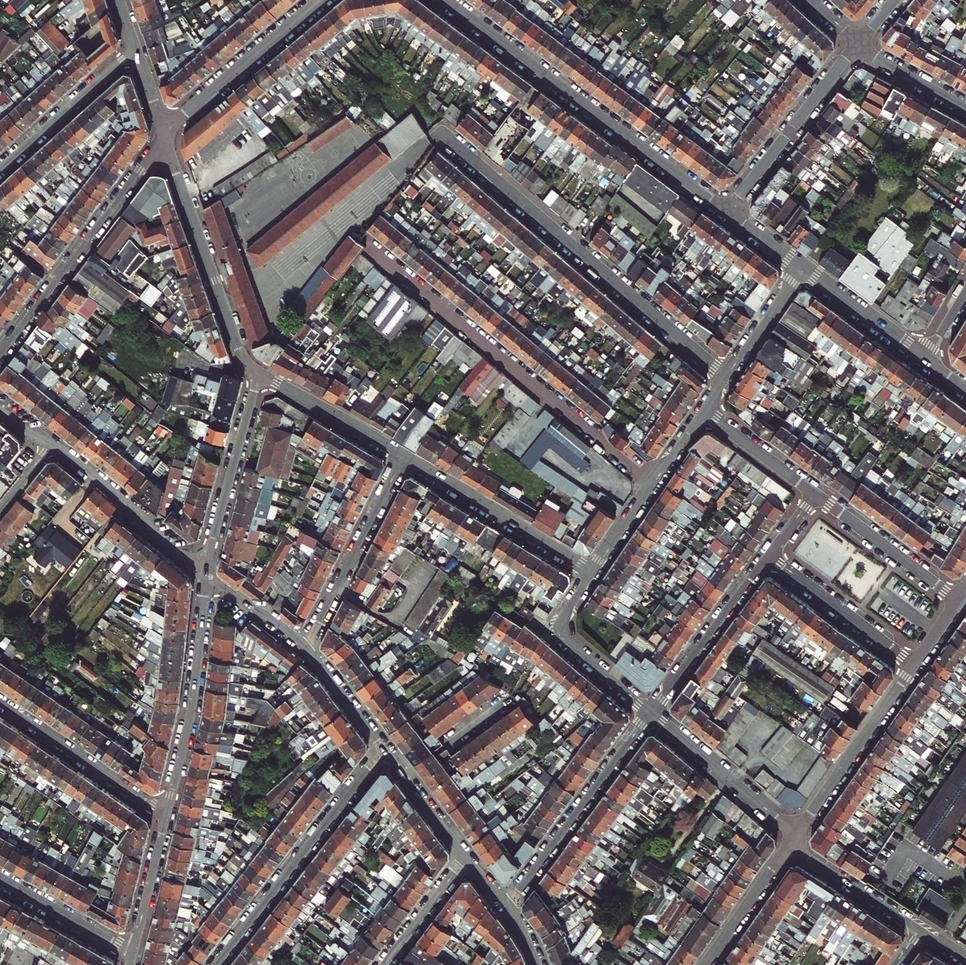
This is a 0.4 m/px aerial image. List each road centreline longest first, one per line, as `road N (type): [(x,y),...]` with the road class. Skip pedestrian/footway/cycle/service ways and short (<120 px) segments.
road 1 (residential): [(443,135),(726,376)]
road 2 (residential): [(372,249),(649,485)]
road 3 (residential): [(444,0),(726,211)]
road 4 (residential): [(214,964),(383,749)]
road 5 (residential): [(0,353),(167,142)]
road 6 (tertiary): [(258,373),(235,343),(167,142)]
road 7 (tertiary): [(166,814),(193,691),(206,573)]
road 8 (residential): [(652,713),(508,905)]
road 9 (residential): [(405,455),(592,572)]
road 10 (residential): [(304,646),(405,455)]
road 11 (residential): [(857,43),(726,211)]
road 12 (residential): [(914,663),(795,838)]
road 13 (tertiary): [(206,573),(258,373)]
road 14 (residential): [(163,132),(320,0)]
road 15 (residential): [(0,700),(166,814)]
road 16 (tertiary): [(53,444),(206,573)]
road 17 (residential): [(769,555),(652,713)]
road 18 (residential): [(795,838),(652,713)]
road 19 (residential): [(652,713),(561,631),(592,572)]
road 20 (residential): [(0,170),(136,49)]
road 21 (residential): [(769,555),(914,663)]
road 22 (residential): [(815,494),(958,599)]
road 23 (residential): [(258,373),(405,455)]
road 24 (residential): [(923,933),(795,838)]
road 25 (residential): [(795,838),(706,964)]
road 26 (residential): [(801,268),(925,358)]
road 27 (residential): [(0,877),(132,952)]
road 28 (tertiary): [(132,952),(166,814)]
road 29 (residential): [(703,410),(815,494)]
road 30 (tertiary): [(383,749),(467,859)]
road 31 (residential): [(467,859),(385,964)]
road 32 (residential): [(726,376),(801,268)]
road 33 (tertiary): [(304,646),(383,749)]
road 34 (residential): [(965,106),(857,43)]
road 35 (tertiary): [(206,573),(304,646)]

